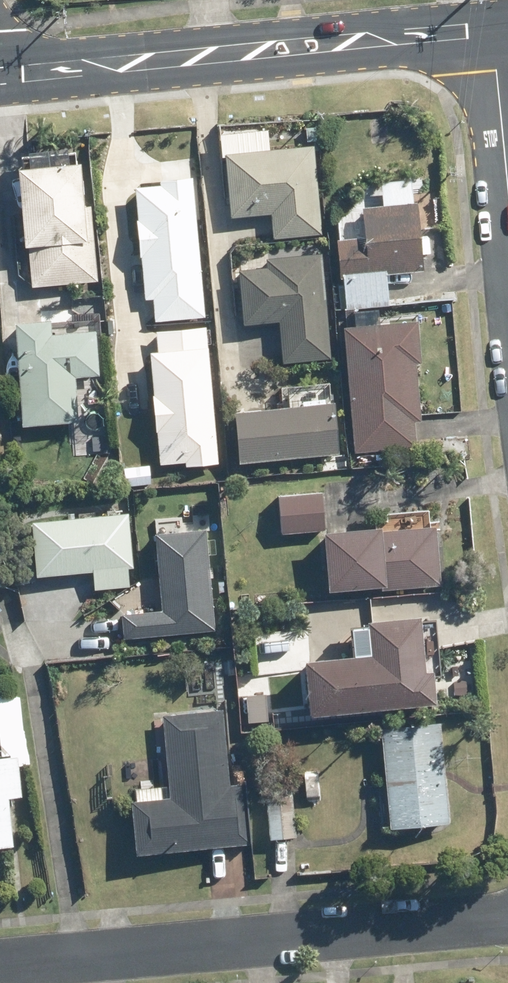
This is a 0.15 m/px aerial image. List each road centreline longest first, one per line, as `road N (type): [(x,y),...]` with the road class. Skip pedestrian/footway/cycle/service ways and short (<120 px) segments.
road 1 (residential): [(0,964),(507,917)]
road 2 (residential): [(0,77),(487,29)]
road 3 (residential): [(507,224),(487,29)]

